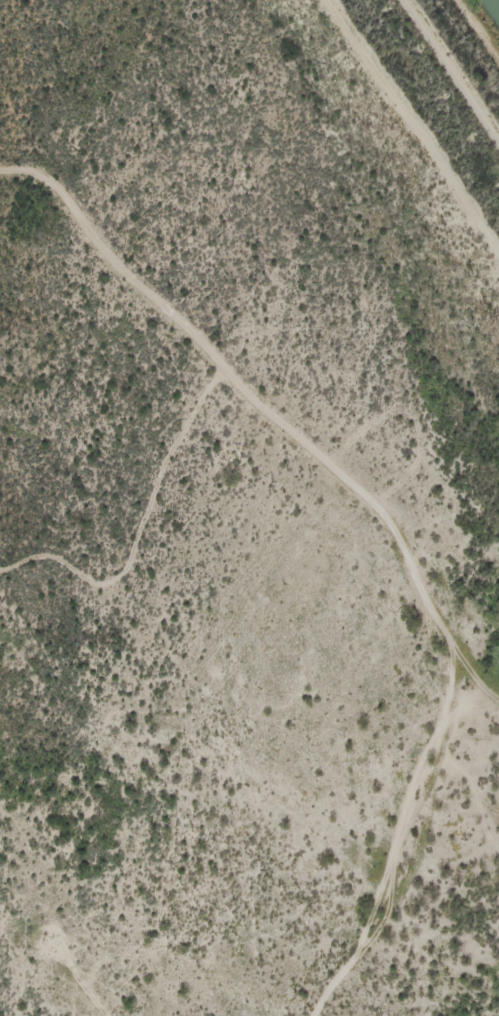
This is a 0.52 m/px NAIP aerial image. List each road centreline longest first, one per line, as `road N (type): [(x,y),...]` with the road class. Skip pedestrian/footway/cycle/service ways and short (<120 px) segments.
road 1 (track): [(0,171),(35,172),(73,186),(114,255),(498,634)]
road 2 (track): [(0,856),(18,817),(115,695),(212,450),(258,397)]

